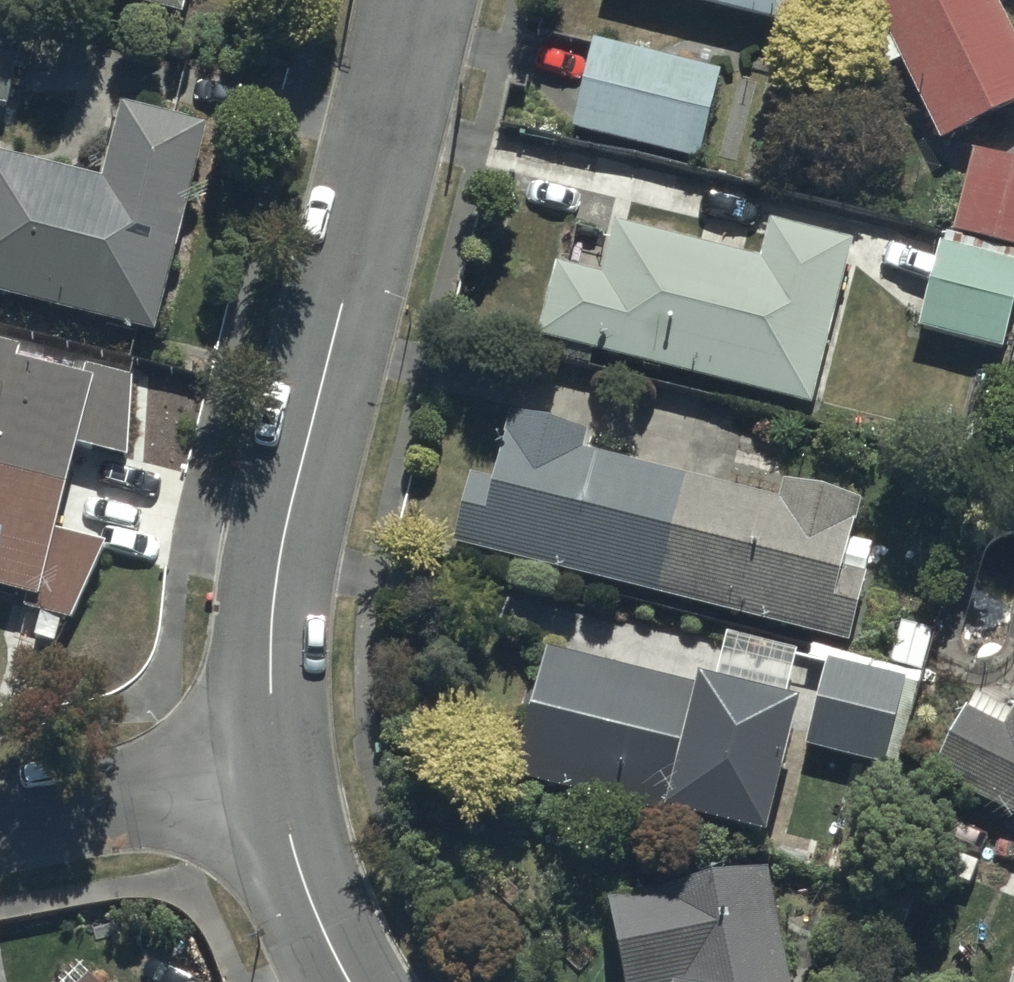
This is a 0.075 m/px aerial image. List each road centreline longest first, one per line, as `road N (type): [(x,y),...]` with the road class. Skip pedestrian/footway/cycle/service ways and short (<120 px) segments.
road 1 (residential): [(427,0),(285,572),(278,663),(290,758)]
road 2 (residential): [(290,758),(0,810)]
road 3 (residential): [(290,758),(335,930),(364,981)]

